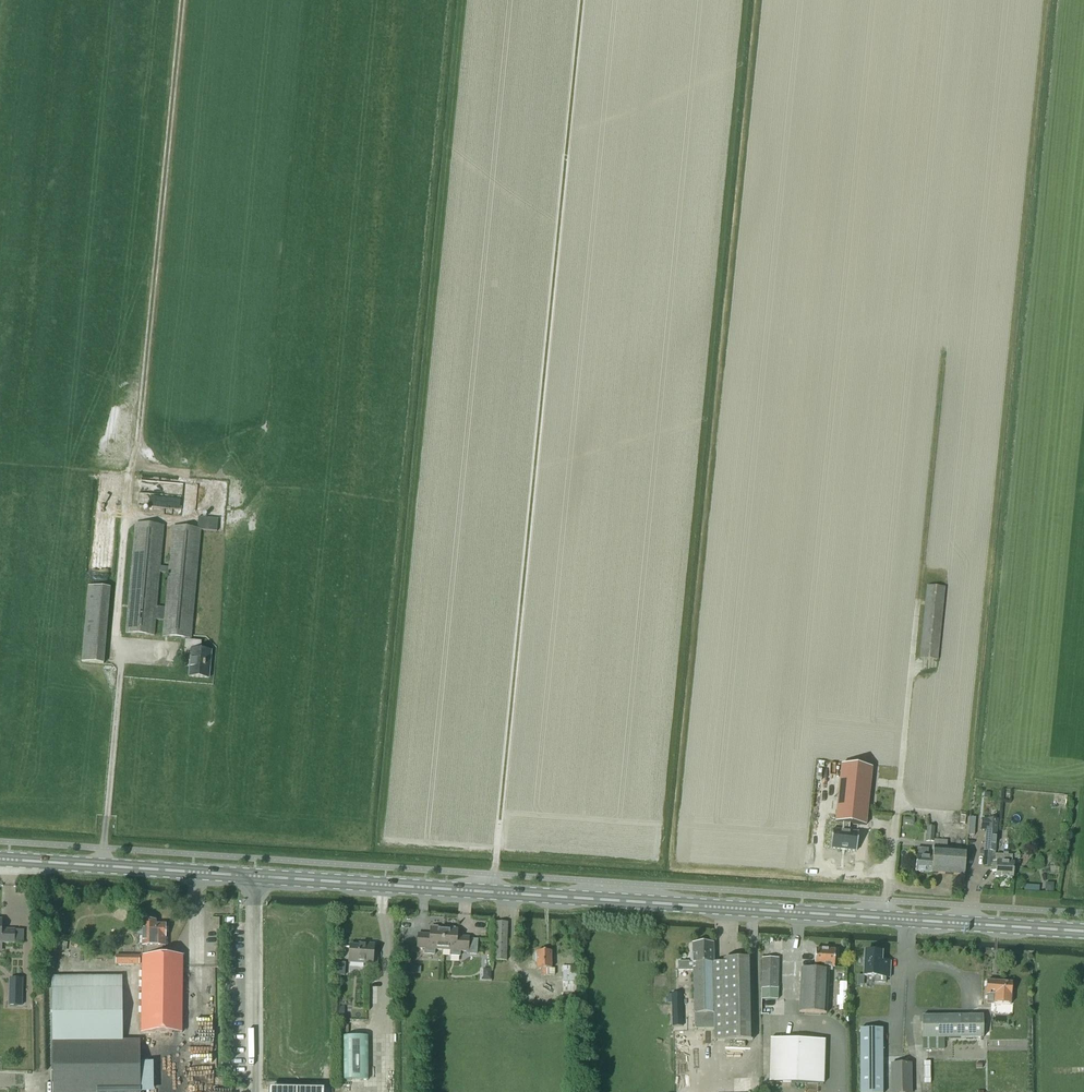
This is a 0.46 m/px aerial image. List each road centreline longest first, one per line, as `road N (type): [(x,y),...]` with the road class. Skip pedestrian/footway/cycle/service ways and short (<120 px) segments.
road 1 (primary): [(0,859),(1083,930)]
road 2 (track): [(493,892),(582,0)]
road 3 (track): [(888,917),(943,366)]
road 4 (track): [(132,488),(182,0)]

